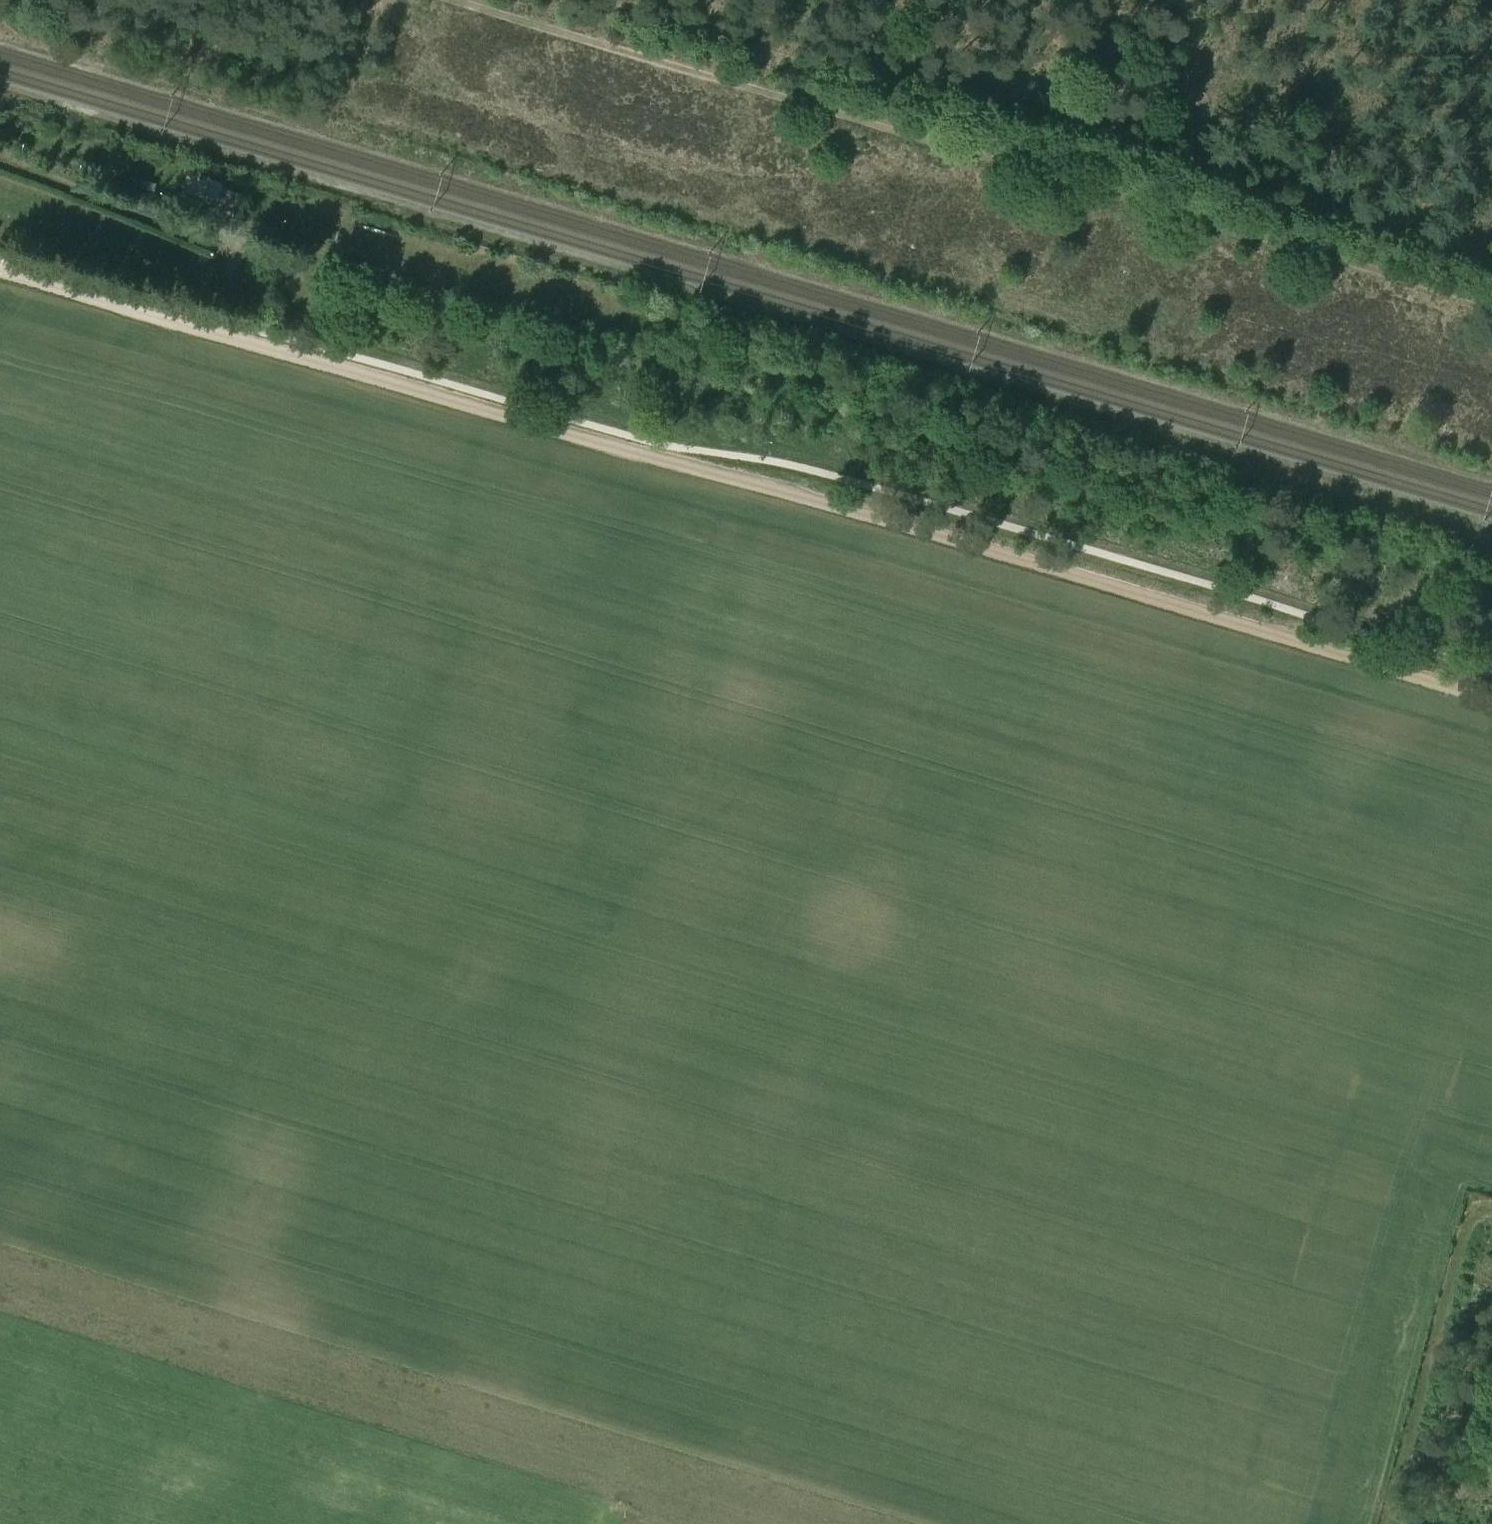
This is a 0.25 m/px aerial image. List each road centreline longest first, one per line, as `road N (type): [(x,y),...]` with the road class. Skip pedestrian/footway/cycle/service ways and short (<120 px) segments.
road 1 (track): [(1491,700),(0,270)]
road 2 (track): [(1491,303),(458,0)]

